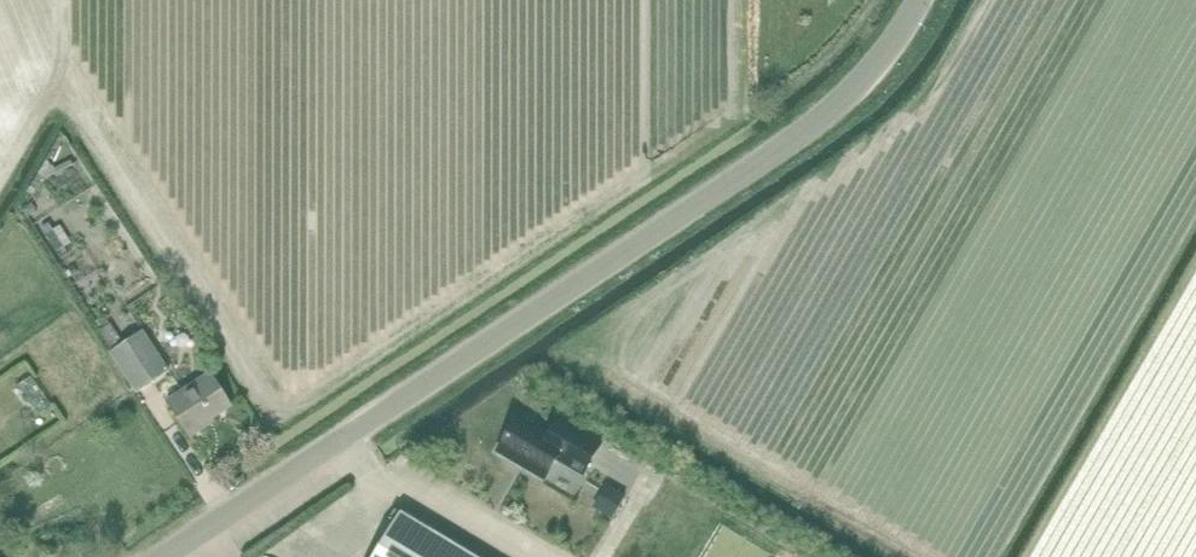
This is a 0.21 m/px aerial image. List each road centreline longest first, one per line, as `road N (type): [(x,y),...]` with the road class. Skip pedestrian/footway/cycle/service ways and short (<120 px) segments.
road 1 (unclassified): [(157,556),(636,250),(849,97),(925,0)]

